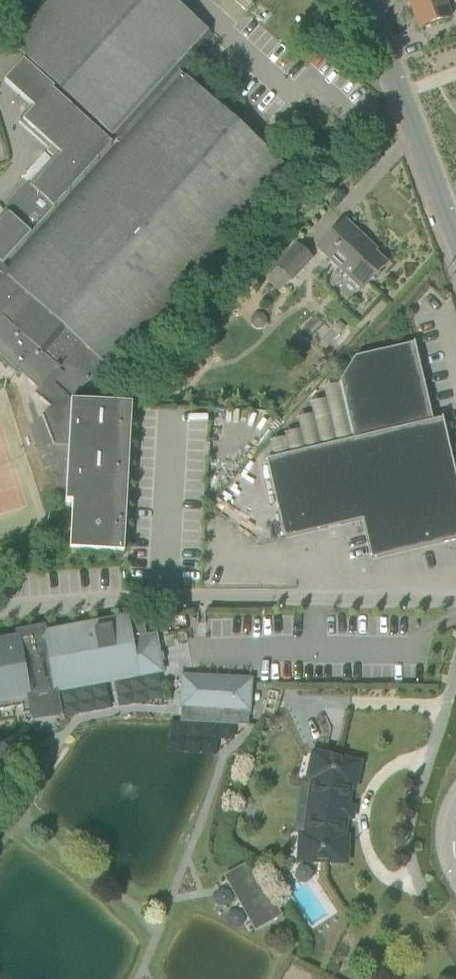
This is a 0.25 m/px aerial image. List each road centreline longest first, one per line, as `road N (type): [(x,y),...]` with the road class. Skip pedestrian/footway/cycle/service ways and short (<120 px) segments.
road 1 (unclassified): [(0,608),(129,597),(455,601)]
road 2 (tertiary): [(455,234),(363,0)]

